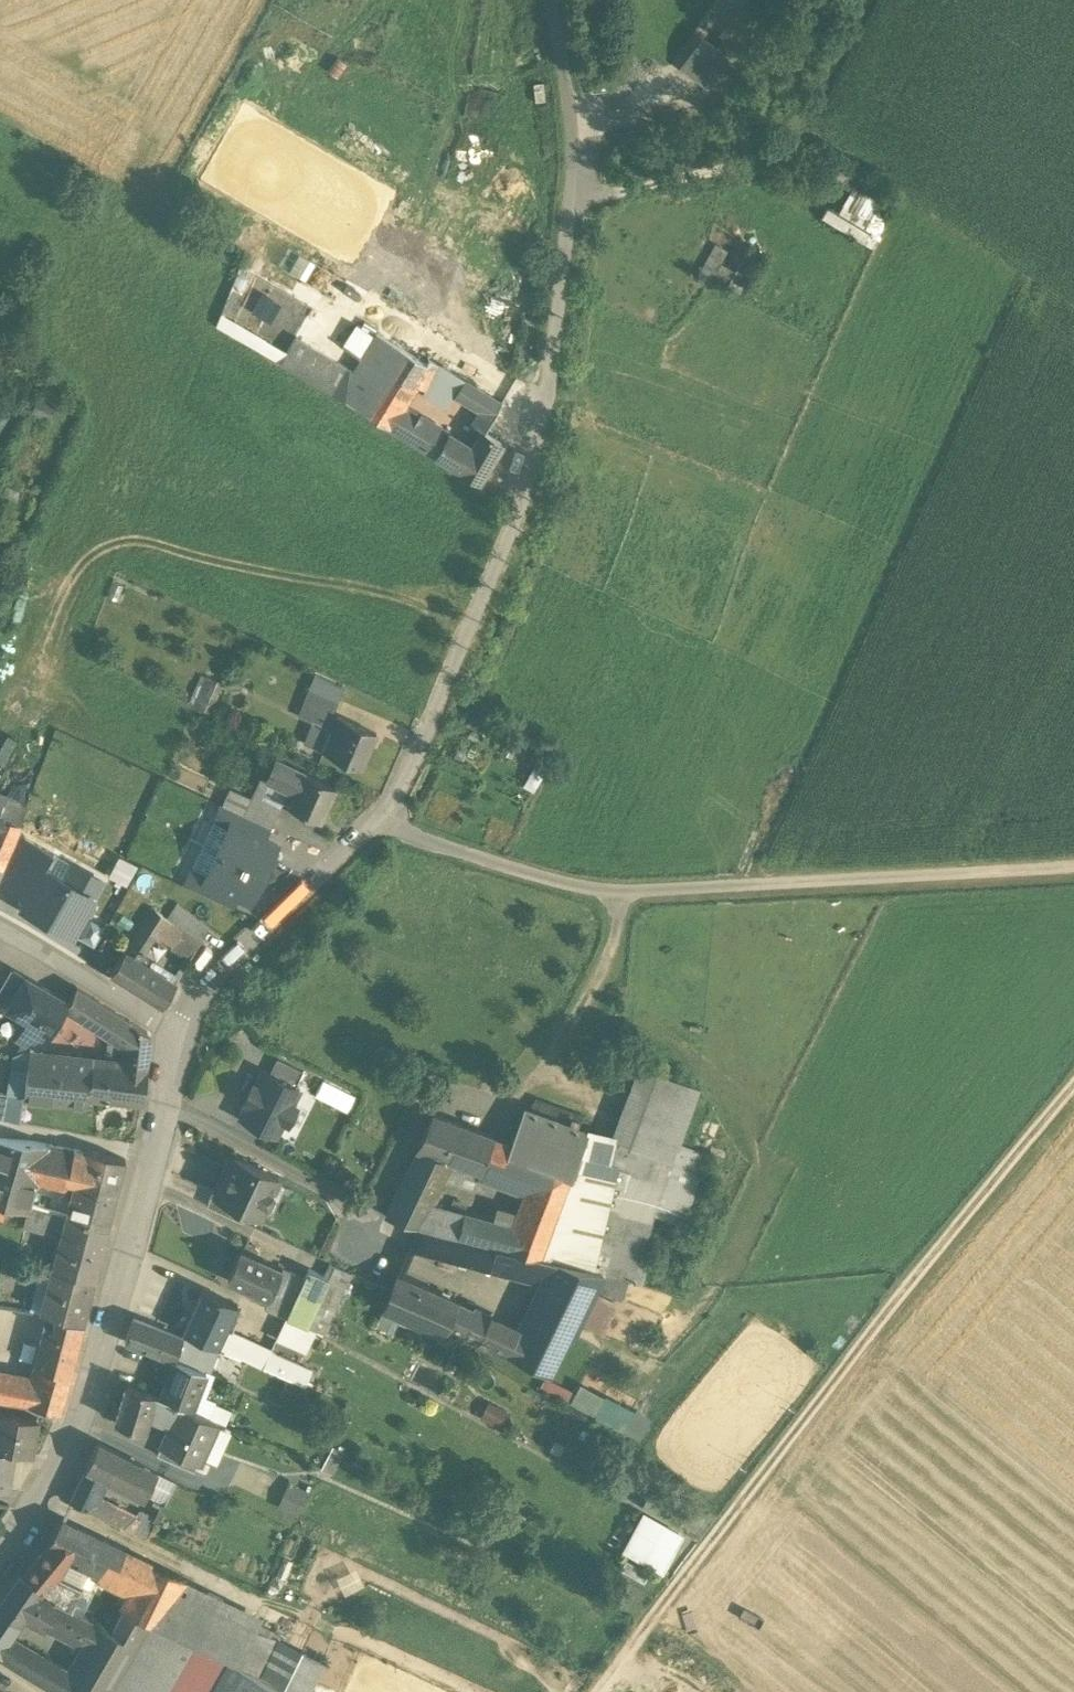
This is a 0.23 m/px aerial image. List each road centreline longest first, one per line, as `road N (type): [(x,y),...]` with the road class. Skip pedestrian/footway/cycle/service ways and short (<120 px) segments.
road 1 (track): [(1073,1087),(903,1291),(596,1691)]
road 2 (track): [(552,0),(578,165),(574,204),(739,171),(772,156),(798,134),(869,0)]
road 3 (residential): [(0,1570),(62,1477),(119,1298),(180,1035)]
road 4 (unclassified): [(574,204),(537,449),(493,584),(433,717)]
road 5 (track): [(1073,867),(623,897)]
road 6 (residential): [(433,717),(393,811),(258,935),(203,993),(180,1035)]
road 7 (residential): [(180,1035),(0,931)]

